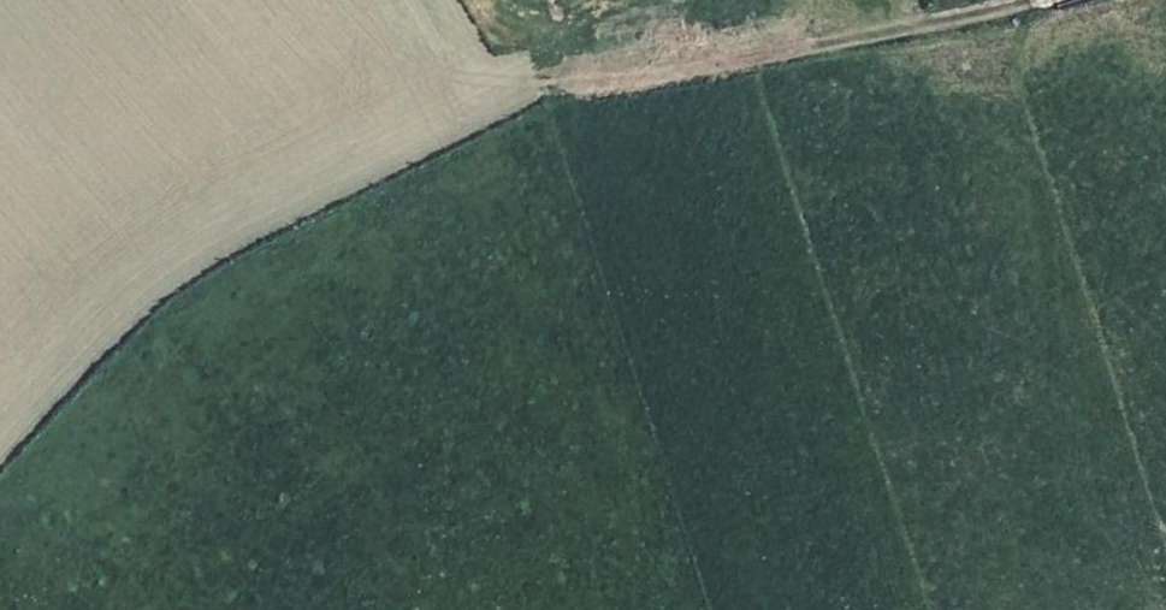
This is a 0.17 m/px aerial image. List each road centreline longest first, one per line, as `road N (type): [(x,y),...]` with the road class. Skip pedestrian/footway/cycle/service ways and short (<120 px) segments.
road 1 (track): [(544,89),(736,63),(1038,0)]

